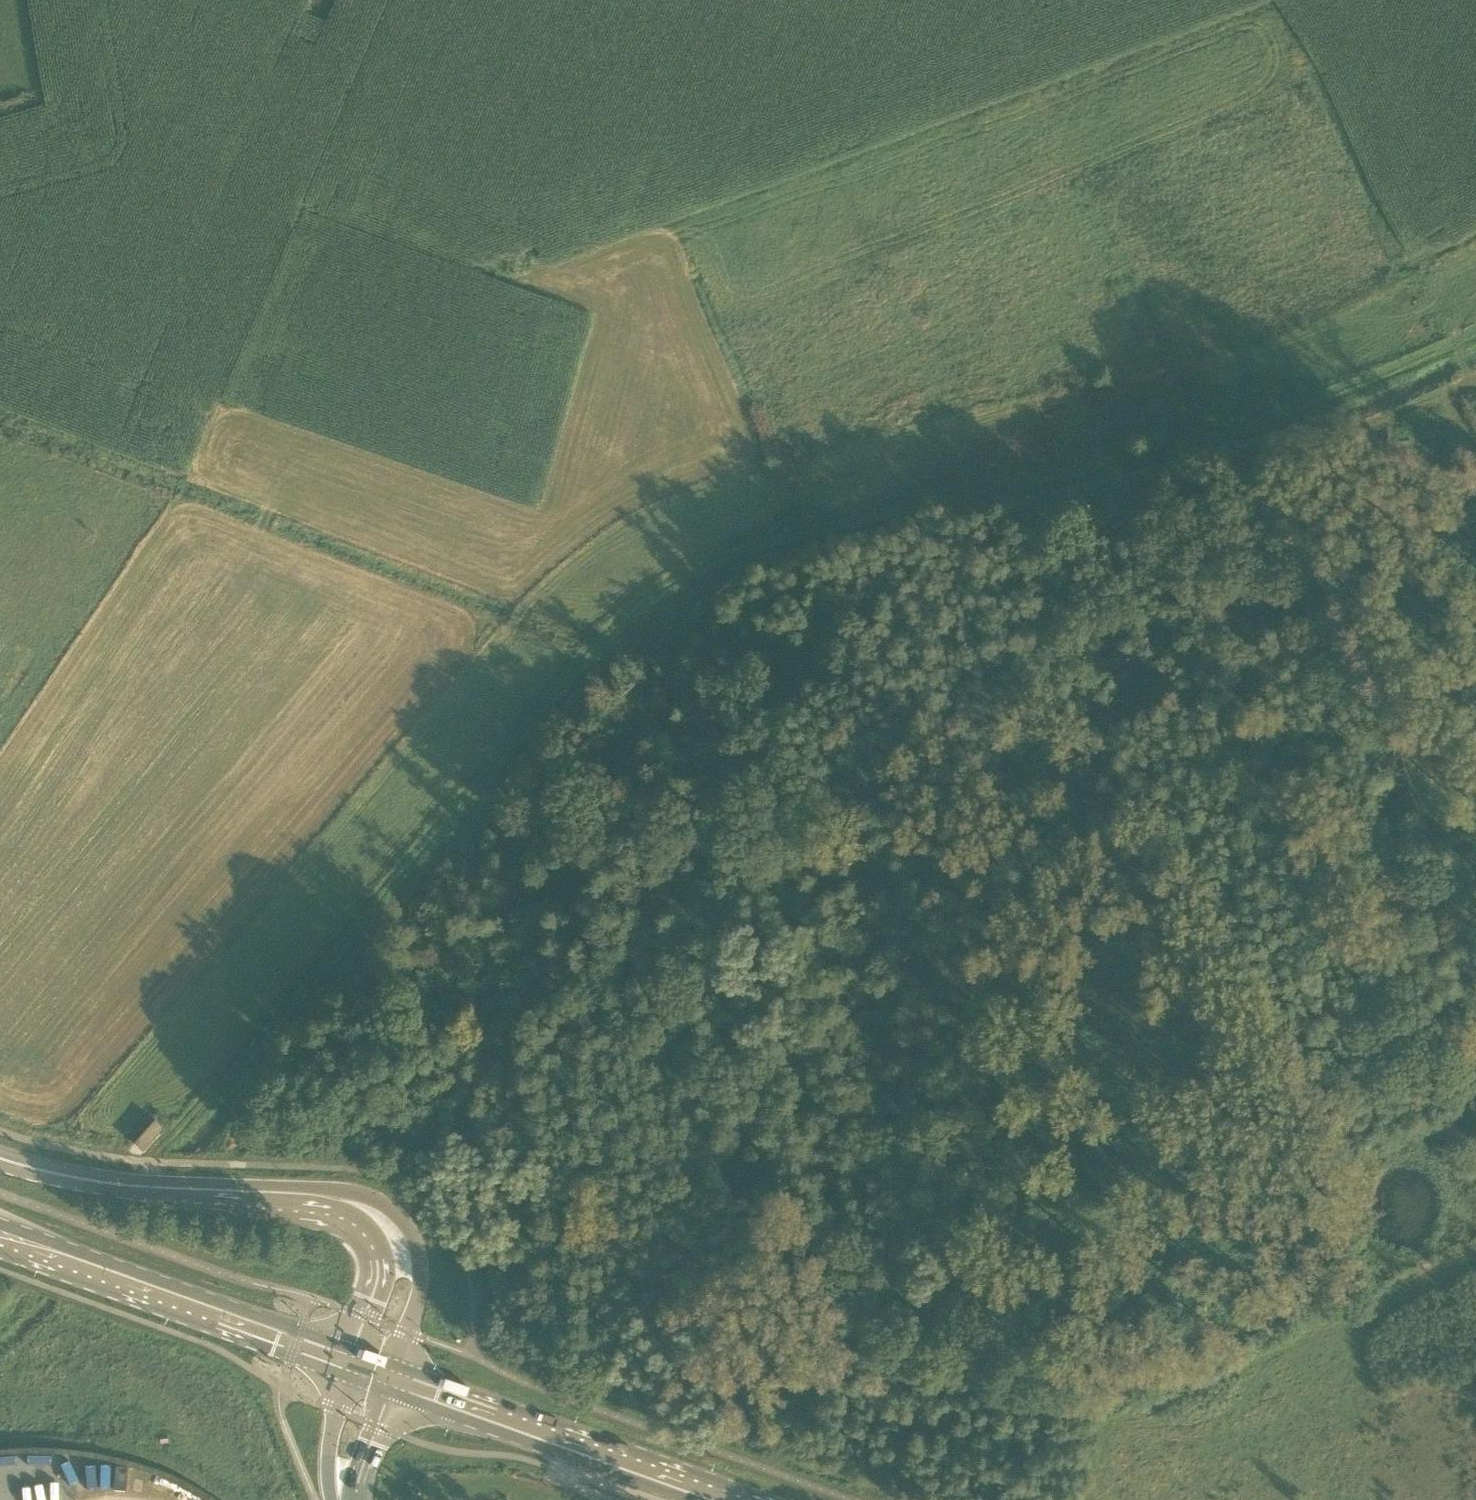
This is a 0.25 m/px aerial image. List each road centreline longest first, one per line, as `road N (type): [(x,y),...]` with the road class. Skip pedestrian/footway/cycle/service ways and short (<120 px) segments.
road 1 (primary): [(351,1360),(0,1239)]
road 2 (primary): [(729,1499),(396,1376)]
road 3 (secondary): [(327,1197),(115,1185),(0,1156)]
road 4 (secondary): [(396,1376),(421,1289),(418,1248),(401,1220),(327,1197)]
road 5 (secondary): [(327,1197),(372,1241),(377,1269),(351,1360)]
road 6 (secondary): [(351,1360),(334,1410),(329,1468),(340,1499)]
road 7 (secondary): [(359,1499),(396,1376)]

